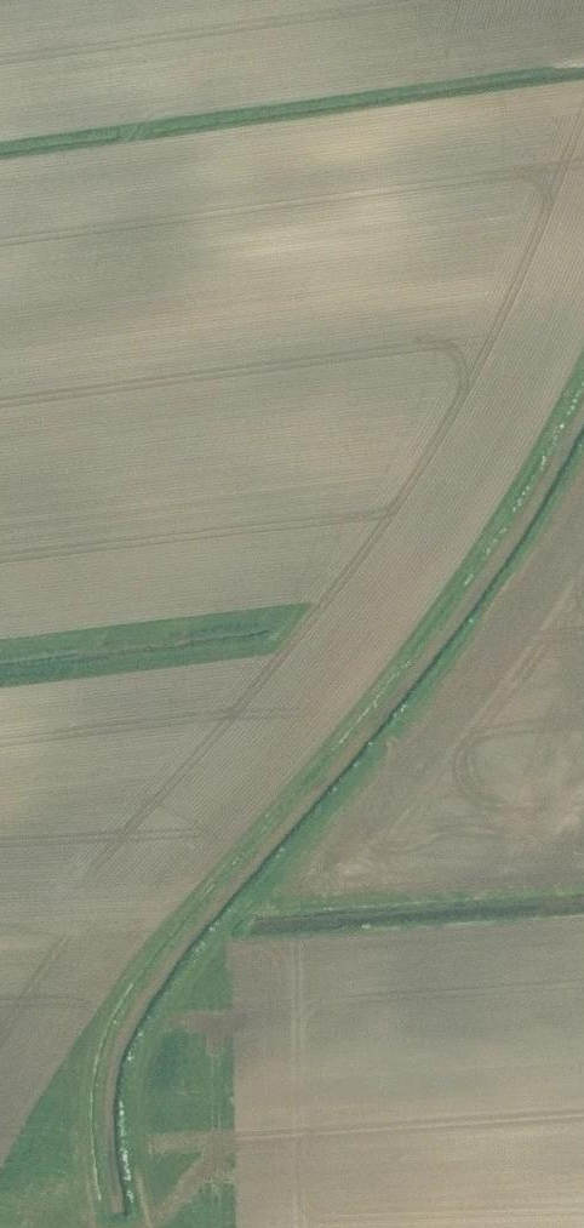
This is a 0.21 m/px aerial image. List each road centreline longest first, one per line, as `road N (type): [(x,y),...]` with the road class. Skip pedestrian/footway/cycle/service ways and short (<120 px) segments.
road 1 (track): [(100,1227),(85,1113),(115,1017),(150,960),(463,578),(583,361)]
road 2 (track): [(142,1227),(129,1130),(138,1072),(159,1019),(505,603),(583,470)]

